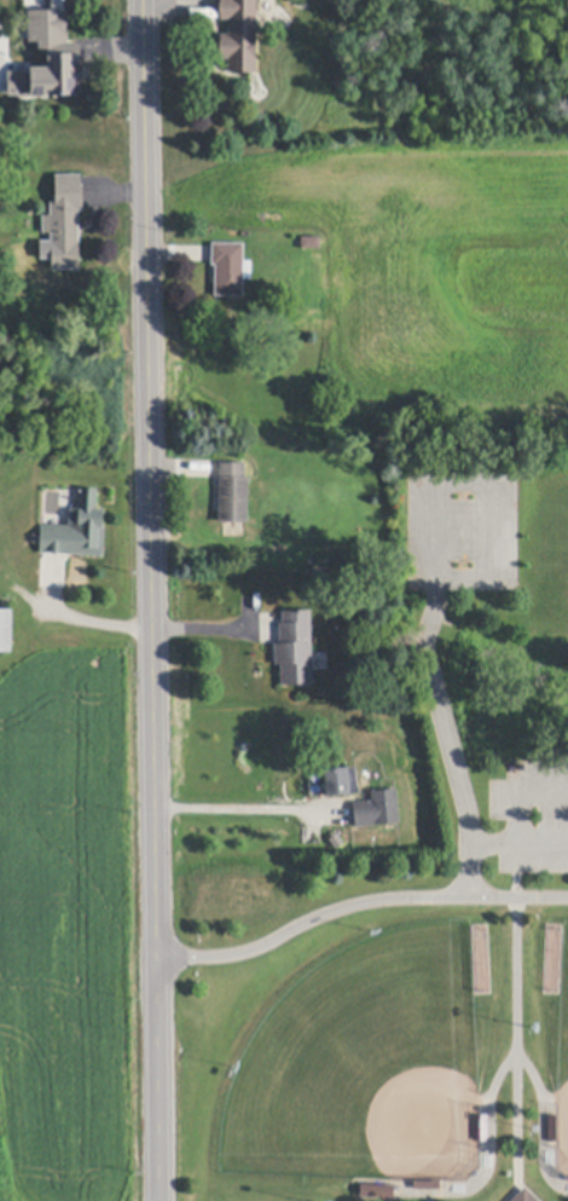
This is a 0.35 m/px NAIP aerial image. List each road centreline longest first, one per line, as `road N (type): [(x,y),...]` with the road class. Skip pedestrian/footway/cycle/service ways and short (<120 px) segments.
road 1 (residential): [(154,1200),(139,0)]

